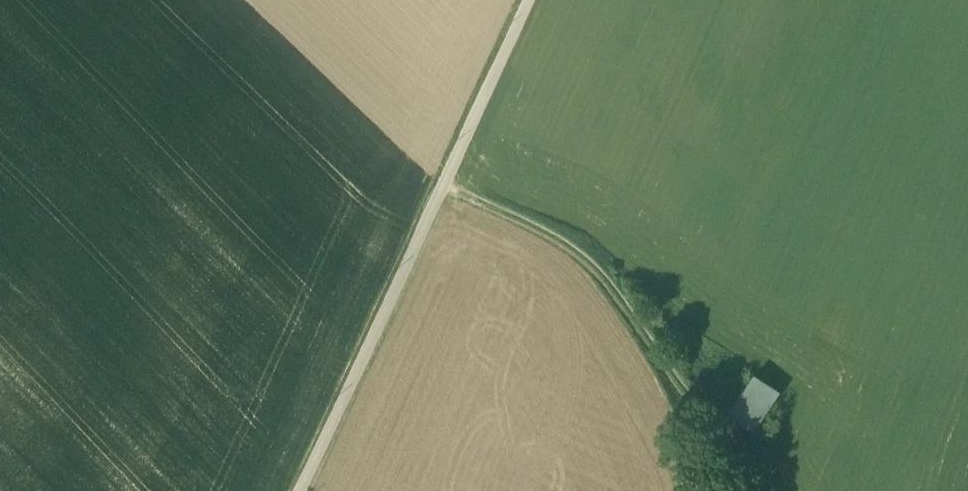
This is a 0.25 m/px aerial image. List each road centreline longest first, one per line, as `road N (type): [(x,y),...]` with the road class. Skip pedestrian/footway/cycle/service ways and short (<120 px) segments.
road 1 (track): [(300,490),(525,0)]
road 2 (track): [(735,490),(608,286),(574,250),(441,187)]

